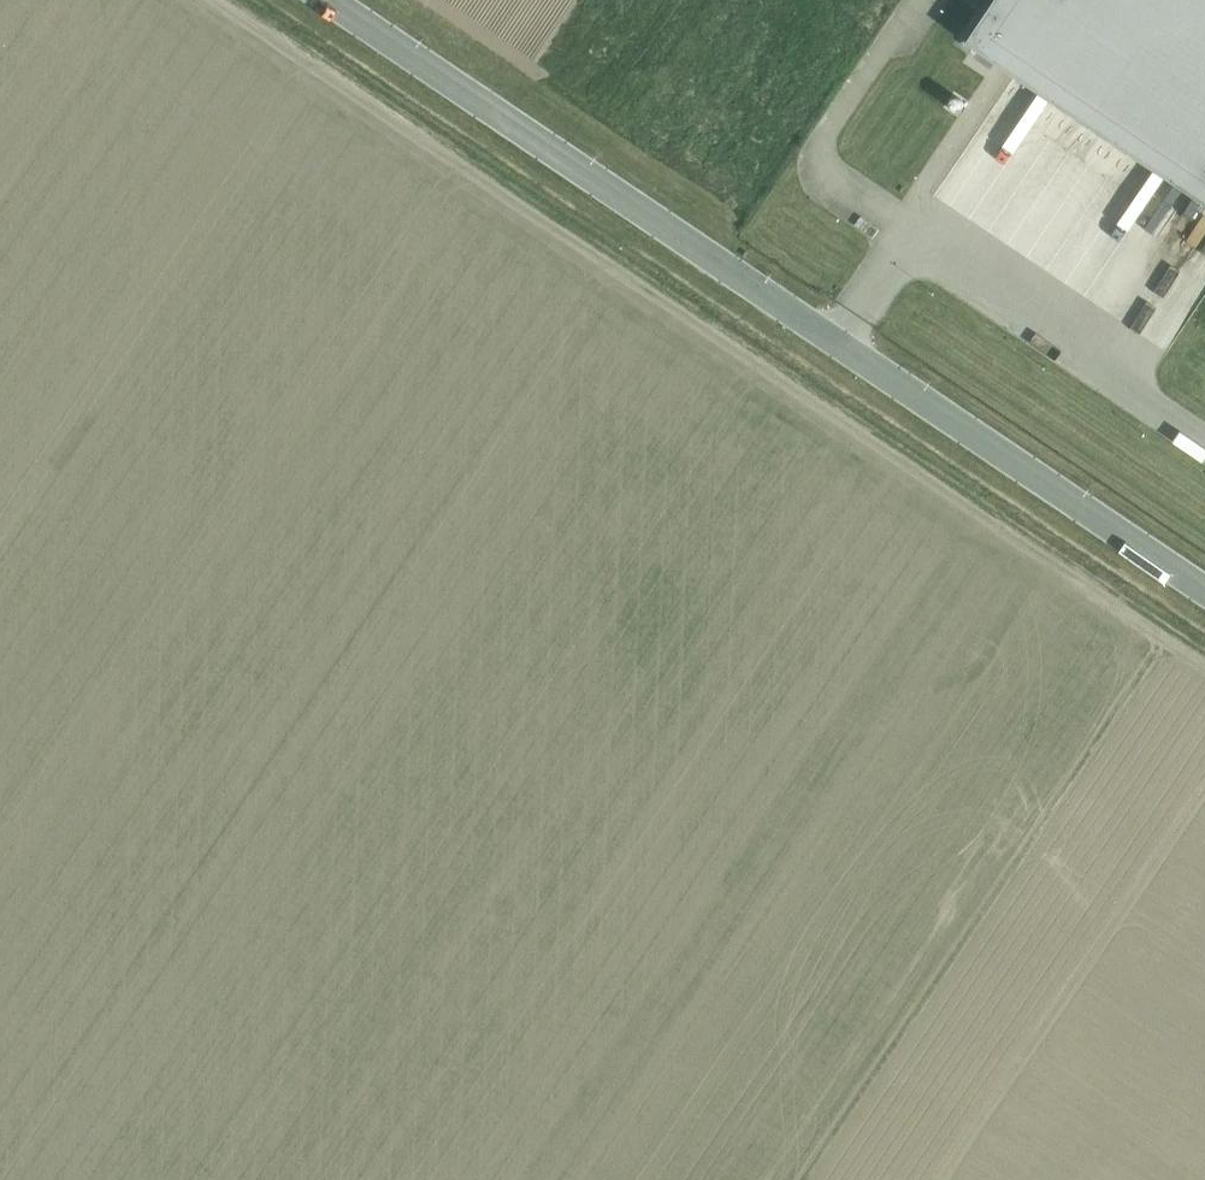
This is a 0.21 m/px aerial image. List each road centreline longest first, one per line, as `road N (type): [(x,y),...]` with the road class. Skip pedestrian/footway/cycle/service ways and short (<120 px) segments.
road 1 (unclassified): [(330,0),(1204,586)]

